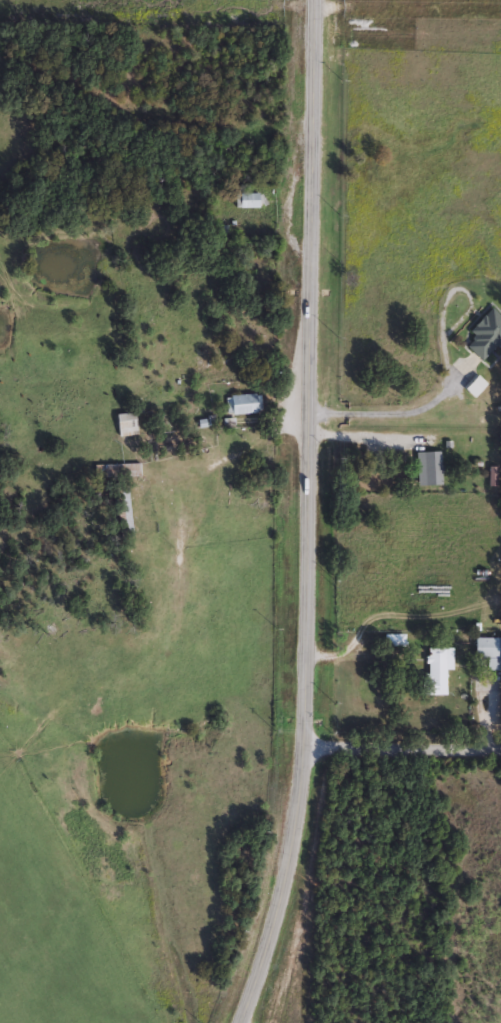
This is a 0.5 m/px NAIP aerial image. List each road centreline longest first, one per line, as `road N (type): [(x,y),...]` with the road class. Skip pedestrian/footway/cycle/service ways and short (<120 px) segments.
road 1 (secondary): [(315,0),(302,782),(270,937),(240,1022)]
road 2 (residential): [(303,747),(500,748)]

